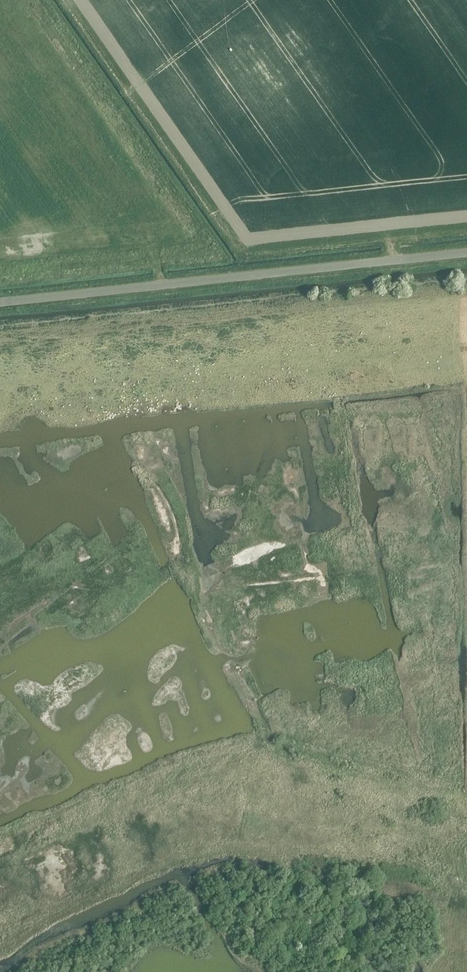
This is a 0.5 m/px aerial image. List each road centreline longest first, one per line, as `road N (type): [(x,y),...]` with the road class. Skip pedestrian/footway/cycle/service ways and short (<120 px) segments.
road 1 (unclassified): [(466,252),(0,302)]

